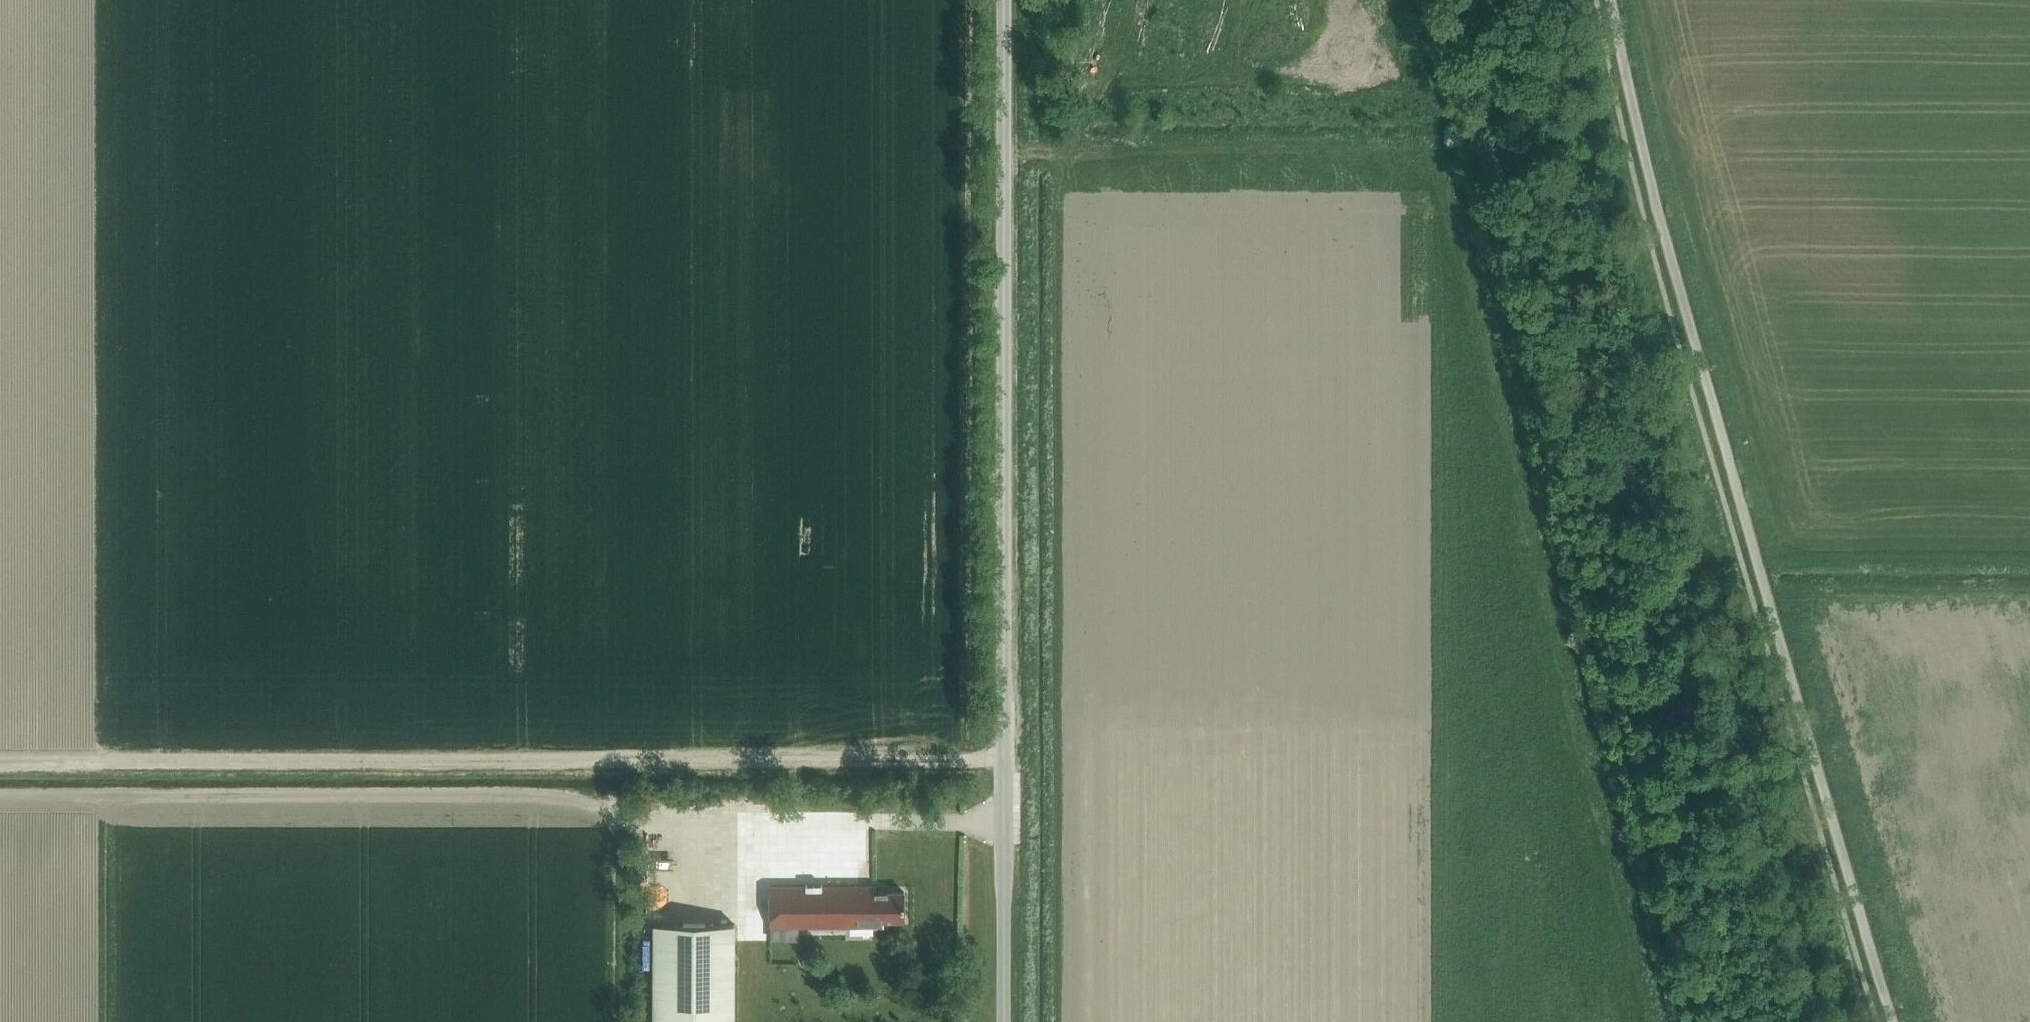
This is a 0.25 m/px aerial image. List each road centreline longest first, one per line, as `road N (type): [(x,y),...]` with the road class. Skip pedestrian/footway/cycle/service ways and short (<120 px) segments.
road 1 (track): [(1611,0),(1661,224),(1893,1021)]
road 2 (unclassified): [(1004,1021),(1004,0)]

